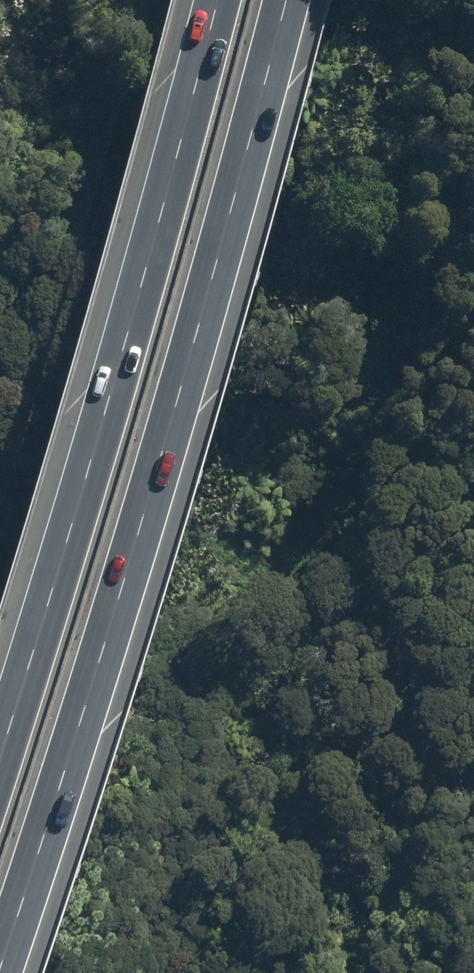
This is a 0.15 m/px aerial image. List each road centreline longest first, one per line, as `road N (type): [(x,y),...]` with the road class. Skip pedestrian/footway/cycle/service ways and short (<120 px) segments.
road 1 (motorway): [(287,0),(178,401),(0,969)]
road 2 (motorway): [(0,755),(217,0)]

